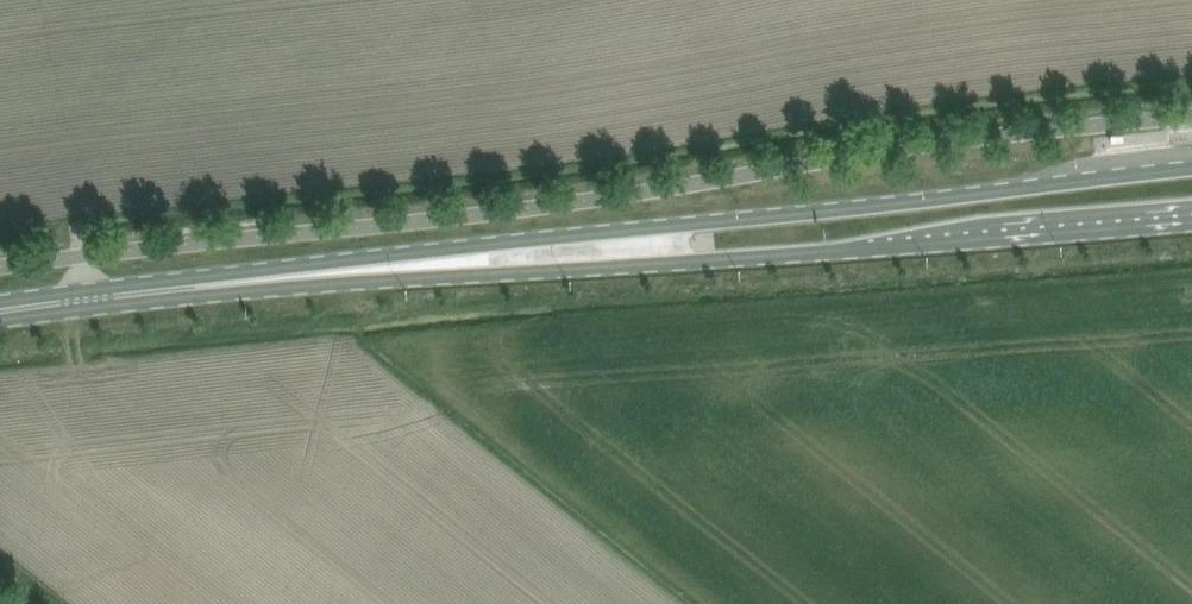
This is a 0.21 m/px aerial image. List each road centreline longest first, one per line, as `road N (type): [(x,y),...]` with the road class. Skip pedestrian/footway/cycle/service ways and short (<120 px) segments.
road 1 (primary): [(1191,168),(721,214),(445,263)]
road 2 (primary): [(445,263),(725,256),(1191,219)]
road 3 (primary): [(0,310),(445,263)]

